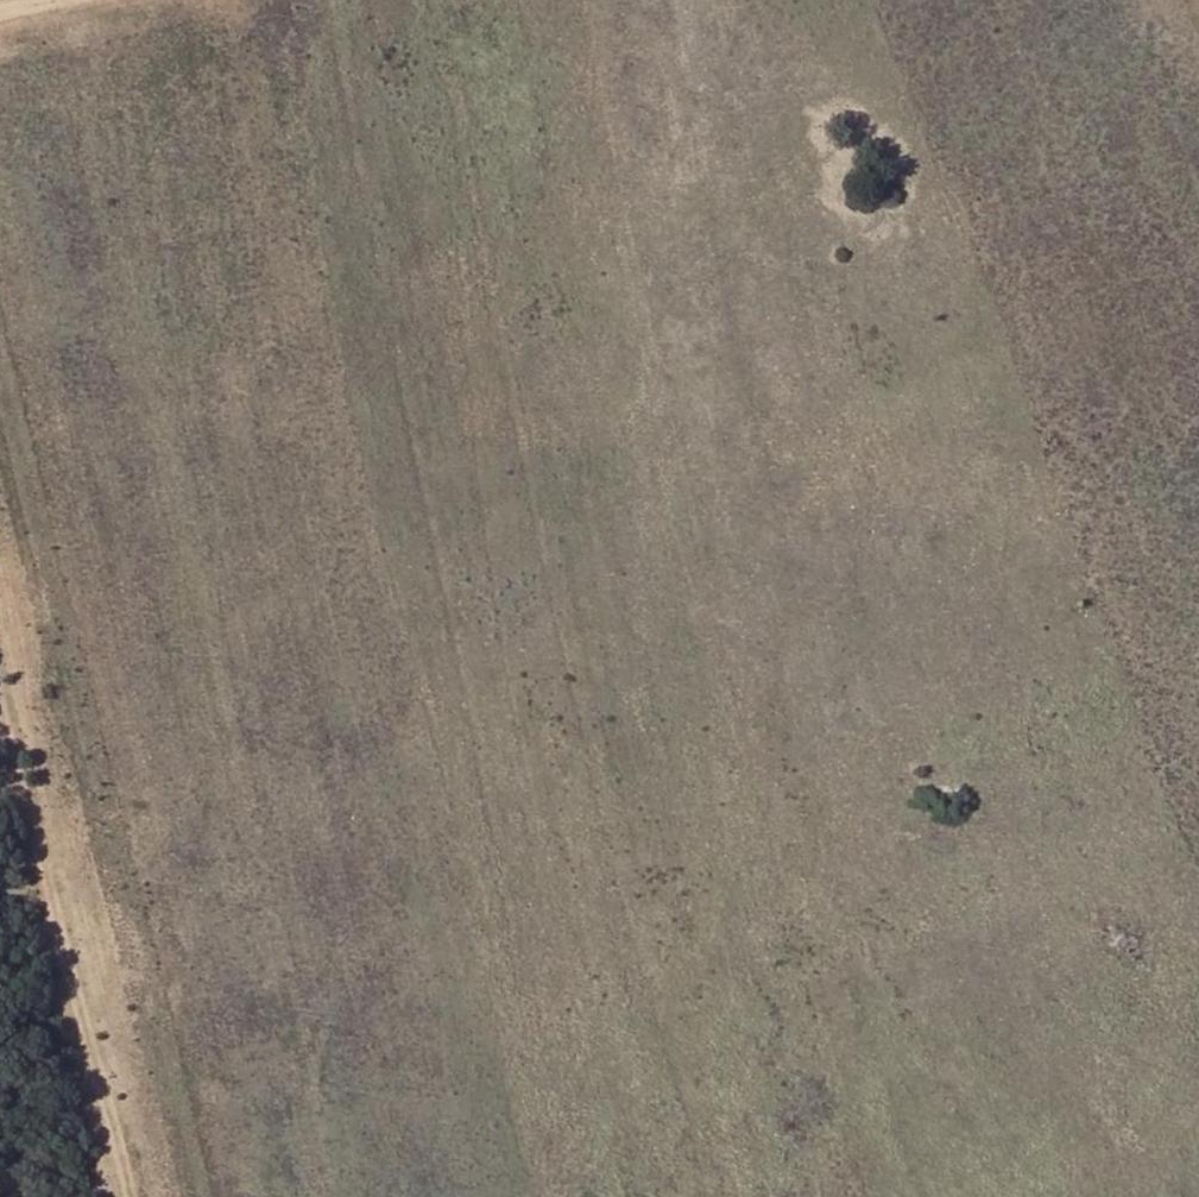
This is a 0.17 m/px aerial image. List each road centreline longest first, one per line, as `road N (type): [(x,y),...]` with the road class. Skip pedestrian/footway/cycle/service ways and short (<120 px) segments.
road 1 (track): [(0,699),(126,1196)]

